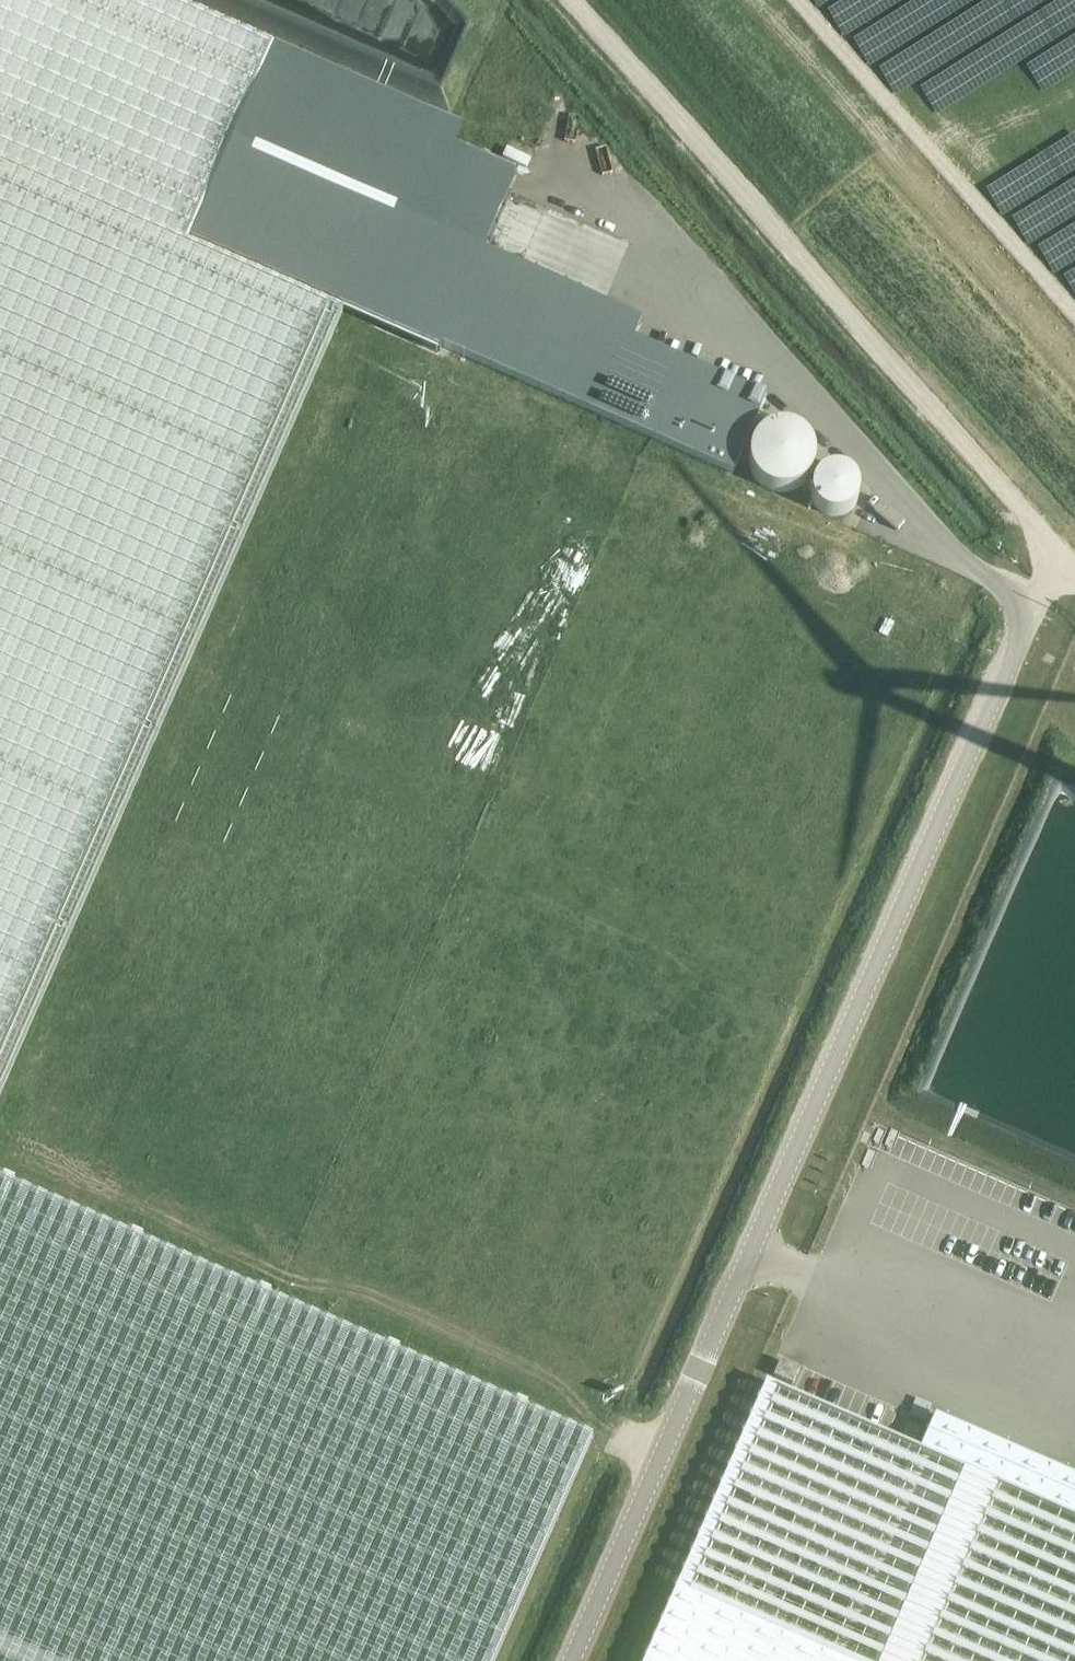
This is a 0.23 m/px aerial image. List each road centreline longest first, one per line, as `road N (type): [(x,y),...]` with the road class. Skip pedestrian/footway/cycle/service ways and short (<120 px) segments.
road 1 (unclassified): [(1035,611),(571,1660)]

